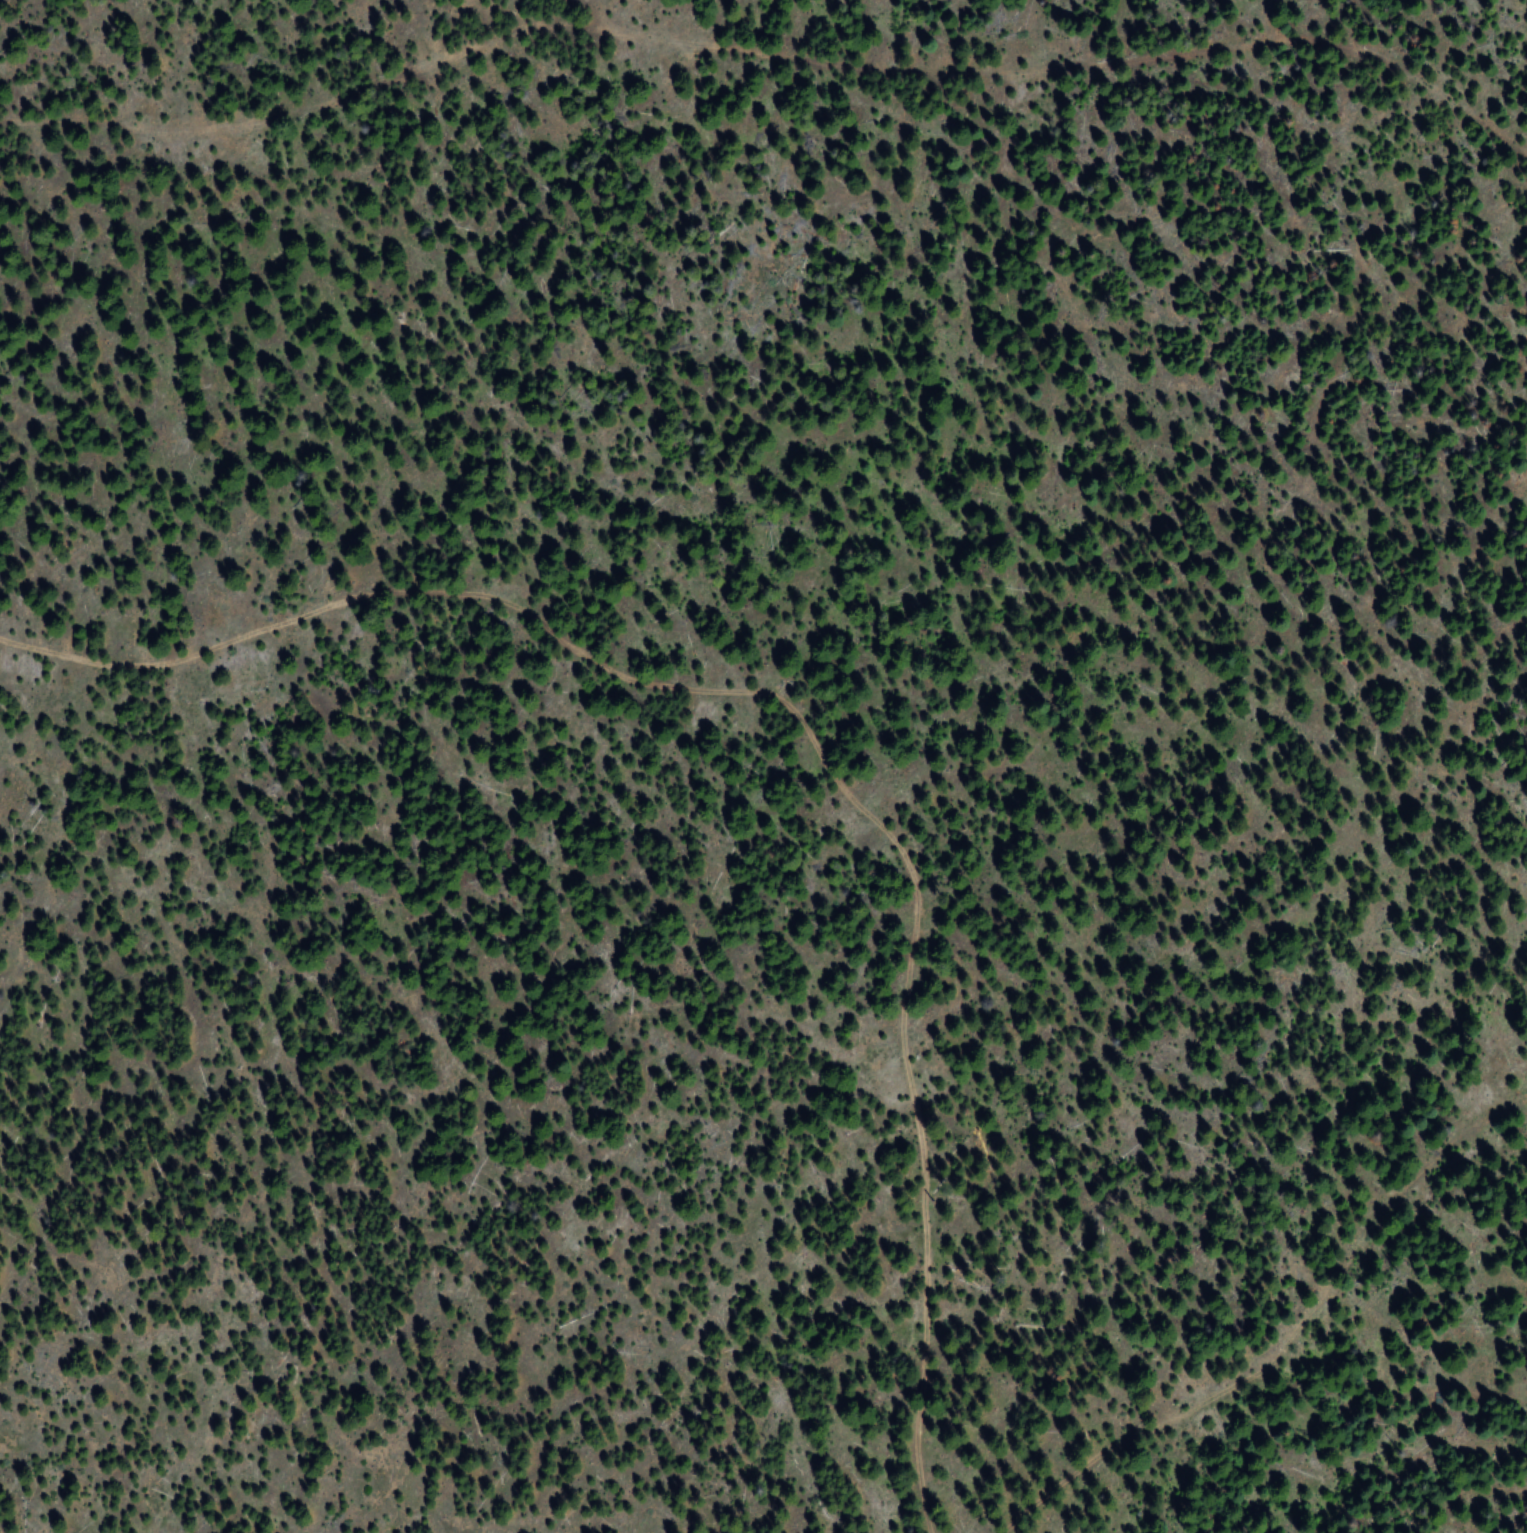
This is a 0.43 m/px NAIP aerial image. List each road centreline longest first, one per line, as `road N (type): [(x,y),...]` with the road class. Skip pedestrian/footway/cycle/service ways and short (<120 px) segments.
road 1 (track): [(928,1532),(920,1494),(921,1148),(901,1040),(912,886),(902,852),(830,780),(792,704),(770,693),(689,693),(633,680),(591,664),(528,613),(485,594),(450,591),(376,592),(187,655),(131,665),(0,637)]
road 2 (track): [(1526,144),(1441,85),(1323,39),(1123,66),(893,71),(594,26),(522,26),(383,81),(264,115),(177,126),(0,121)]
road 3 (track): [(996,1532),(1072,1470),(1270,1361),(1415,1182),(1495,1108),(1526,1092)]
road 4 (track): [(1270,1361),(1364,1386),(1464,1434),(1526,1477)]

